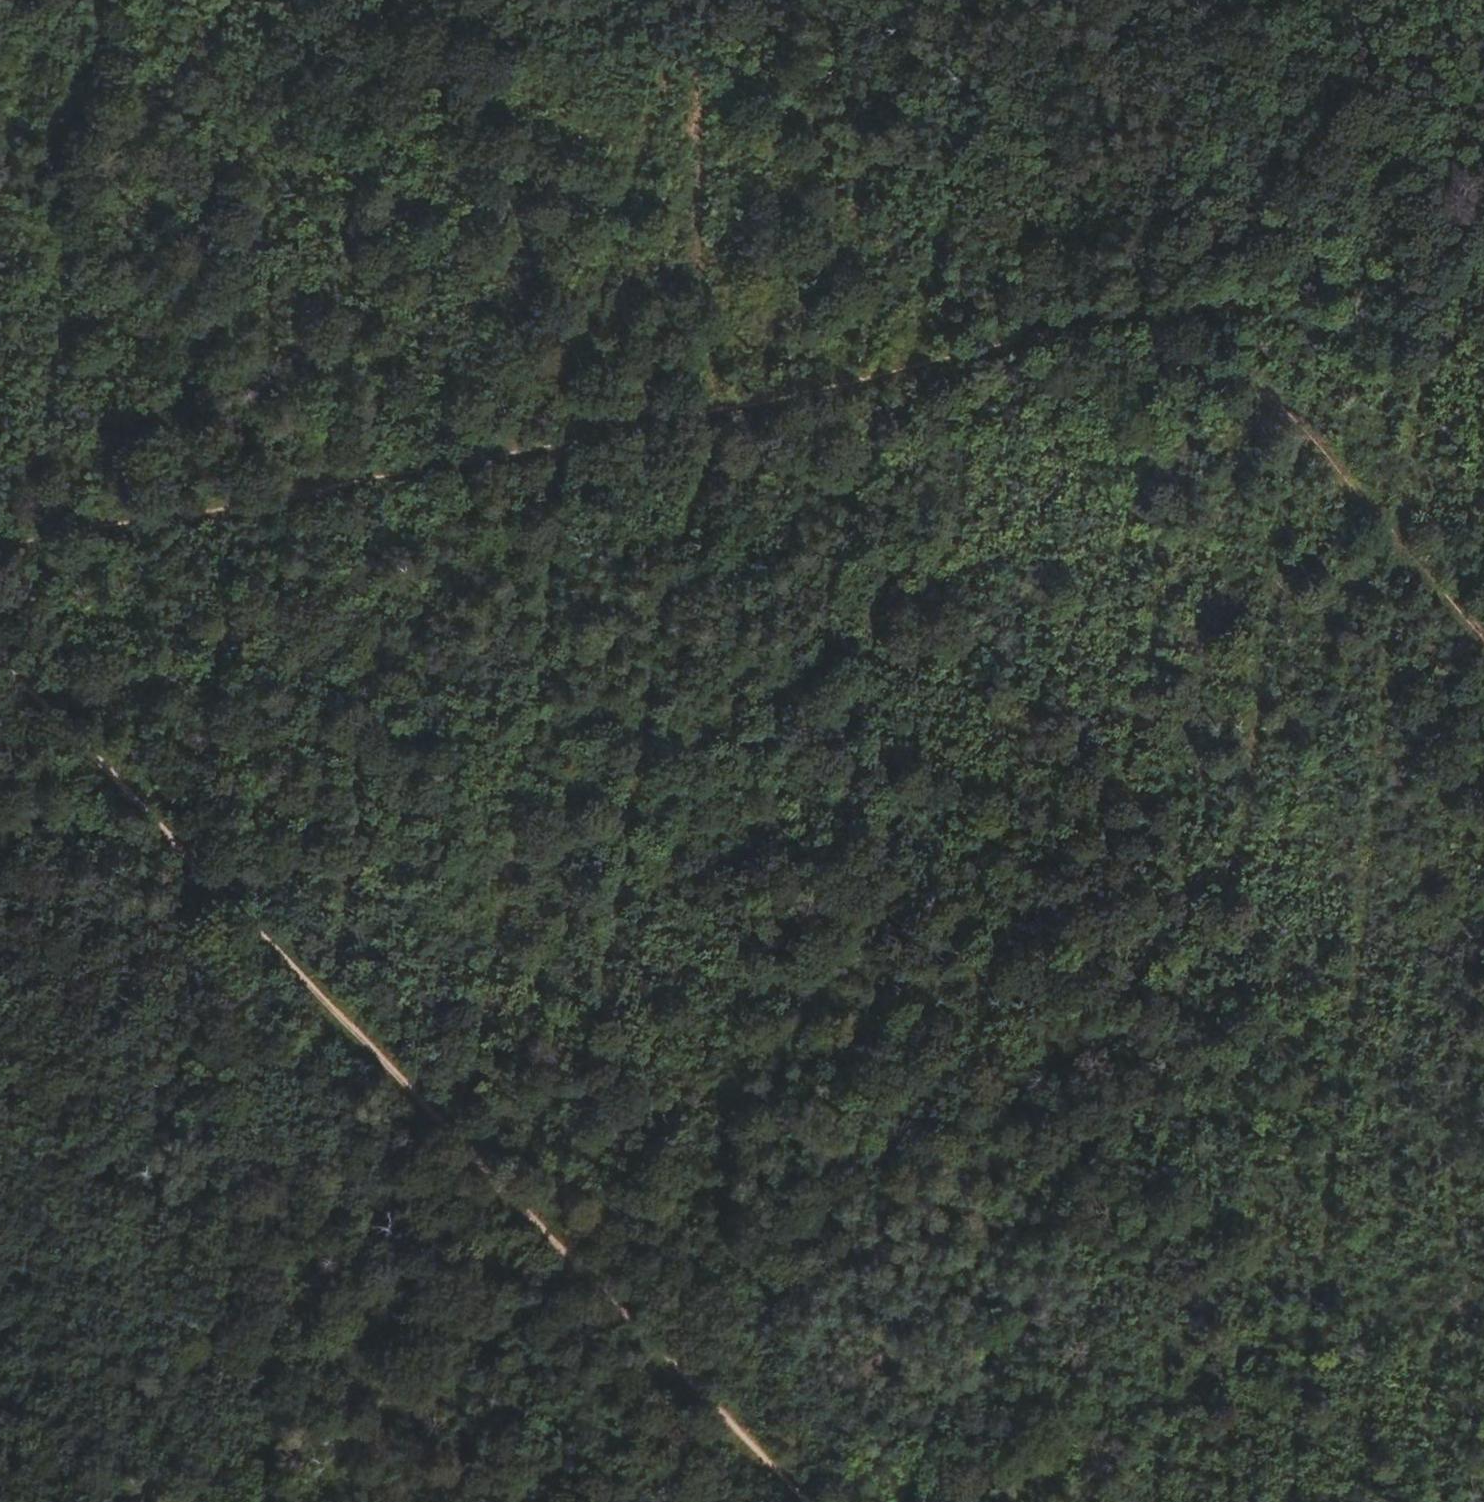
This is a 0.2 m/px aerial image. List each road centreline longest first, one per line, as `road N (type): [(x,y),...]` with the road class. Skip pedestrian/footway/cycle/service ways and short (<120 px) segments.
road 1 (track): [(0,546),(508,460),(1075,329),(1225,304),(1483,331)]
road 2 (track): [(0,665),(808,1501)]
road 3 (track): [(1225,304),(1229,342),(1483,638)]
road 4 (track): [(1225,304),(1287,115),(1301,0)]

